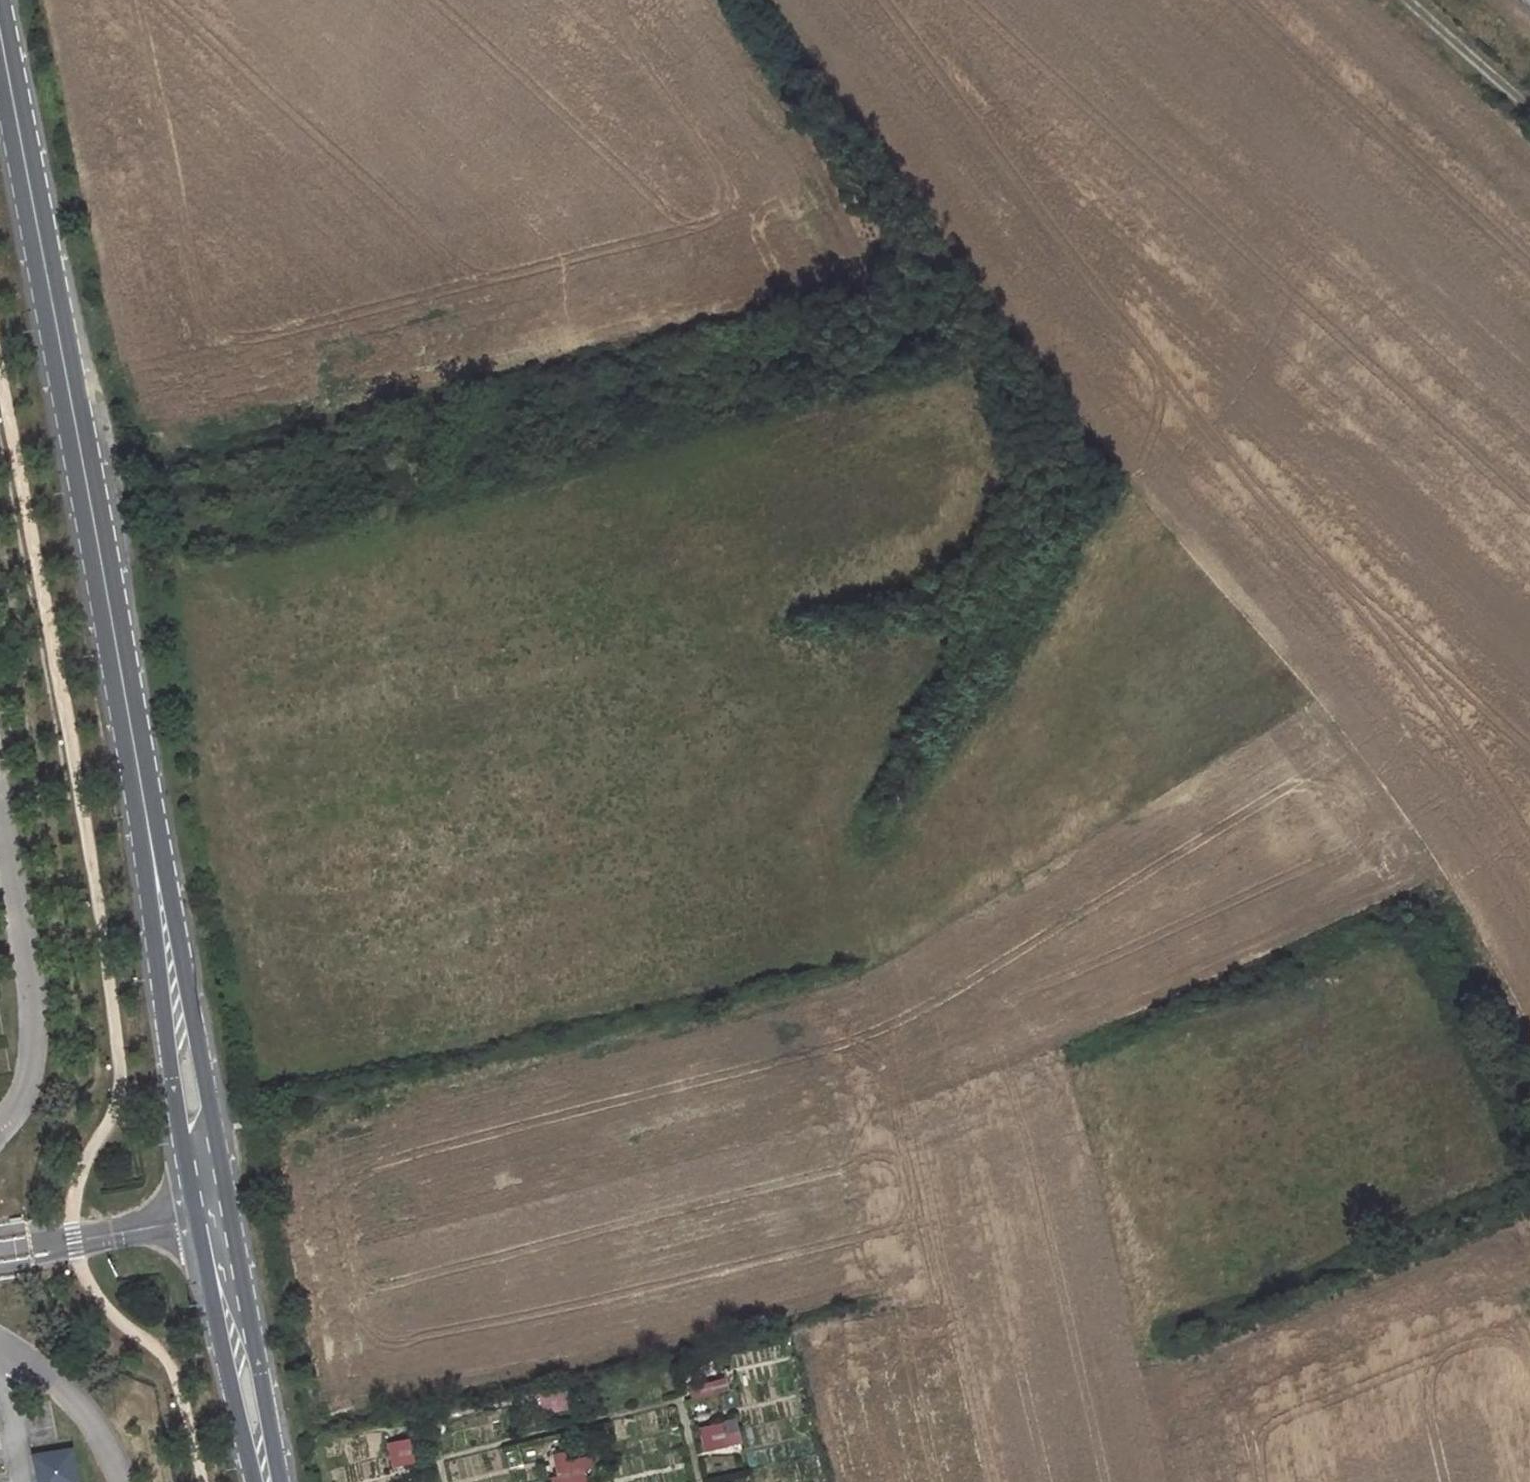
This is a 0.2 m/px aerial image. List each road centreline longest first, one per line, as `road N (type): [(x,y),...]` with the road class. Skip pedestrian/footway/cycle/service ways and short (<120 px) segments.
road 1 (tertiary): [(0,26),(270,1481)]
road 2 (track): [(1412,0),(1529,109)]

